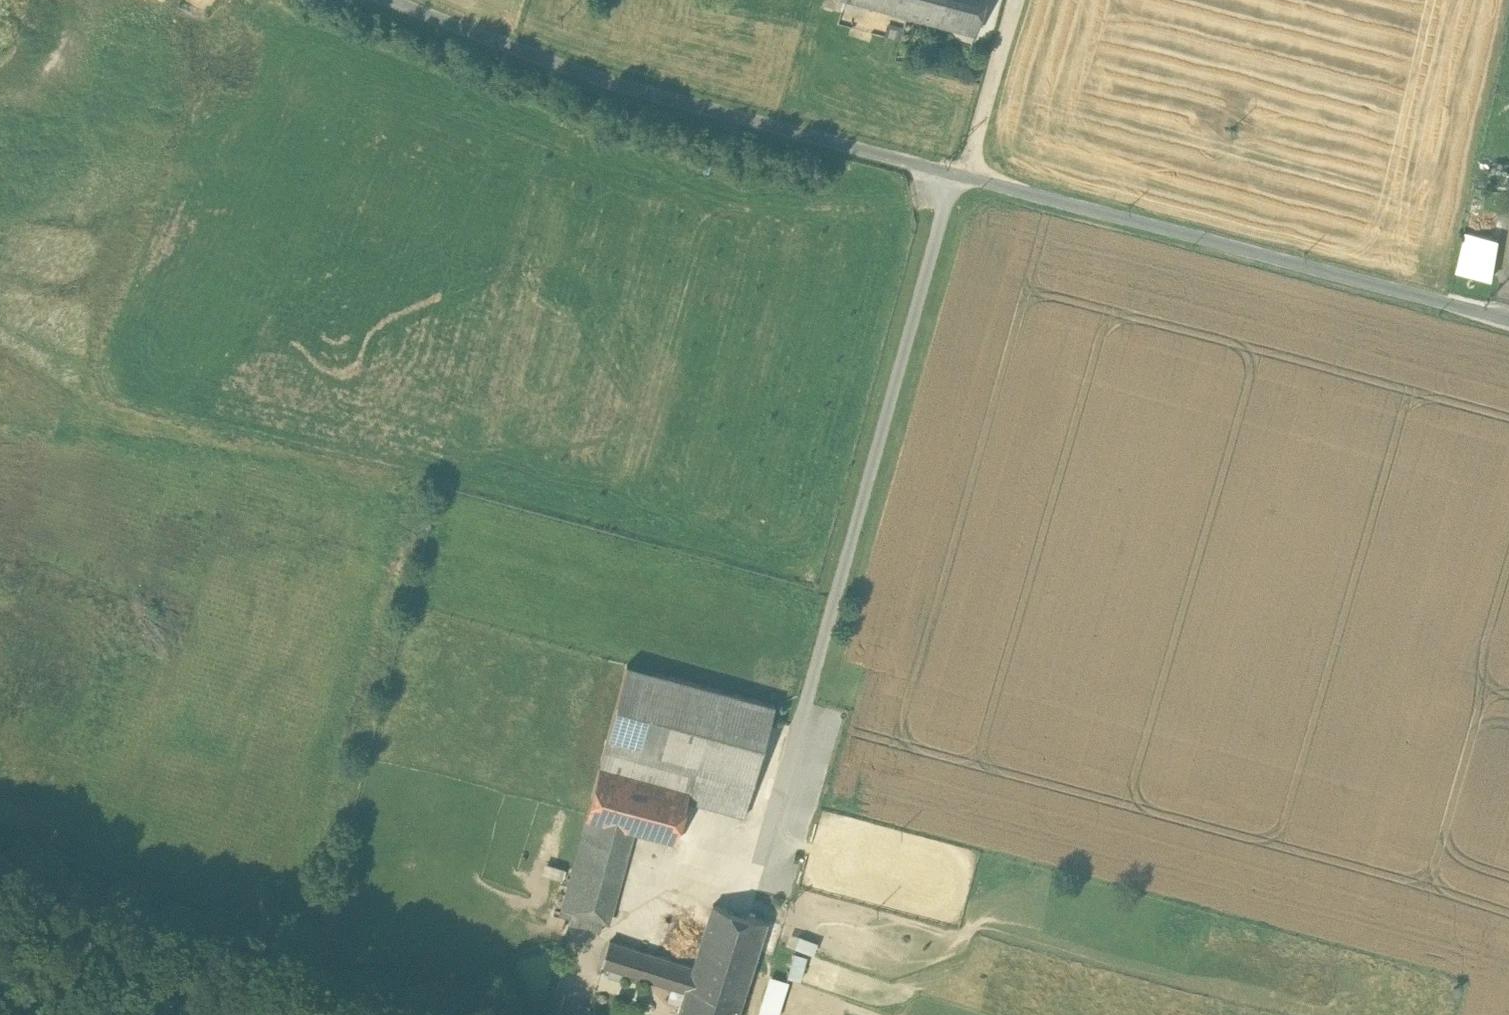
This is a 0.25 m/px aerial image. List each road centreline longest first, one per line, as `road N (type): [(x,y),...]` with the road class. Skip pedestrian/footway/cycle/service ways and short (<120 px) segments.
road 1 (unclassified): [(391,0),(603,83),(1508,316)]
road 2 (track): [(1015,0),(969,177)]

